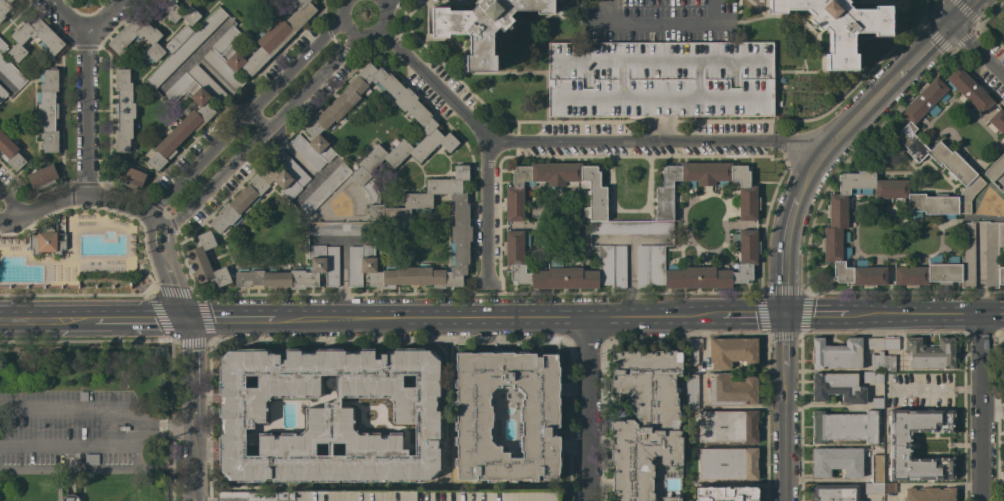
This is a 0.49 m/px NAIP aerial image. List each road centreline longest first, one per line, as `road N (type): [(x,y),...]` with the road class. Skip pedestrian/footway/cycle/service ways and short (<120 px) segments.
road 1 (residential): [(824,148),(486,140),(378,28)]
road 2 (tertiary): [(704,318),(258,318)]
road 3 (residential): [(342,14),(147,217)]
road 4 (residential): [(164,227),(357,34)]
road 5 (residential): [(48,0),(86,35),(83,195)]
road 6 (residential): [(183,318),(192,500)]
road 7 (residential): [(979,318),(979,500)]
road 8 (residential): [(589,320),(588,500)]
road 9 (tertiary): [(949,23),(824,148)]
road 10 (tertiary): [(783,317),(926,318)]
road 11 (residential): [(486,140),(486,276)]
road 12 (tertiary): [(123,319),(0,318)]

